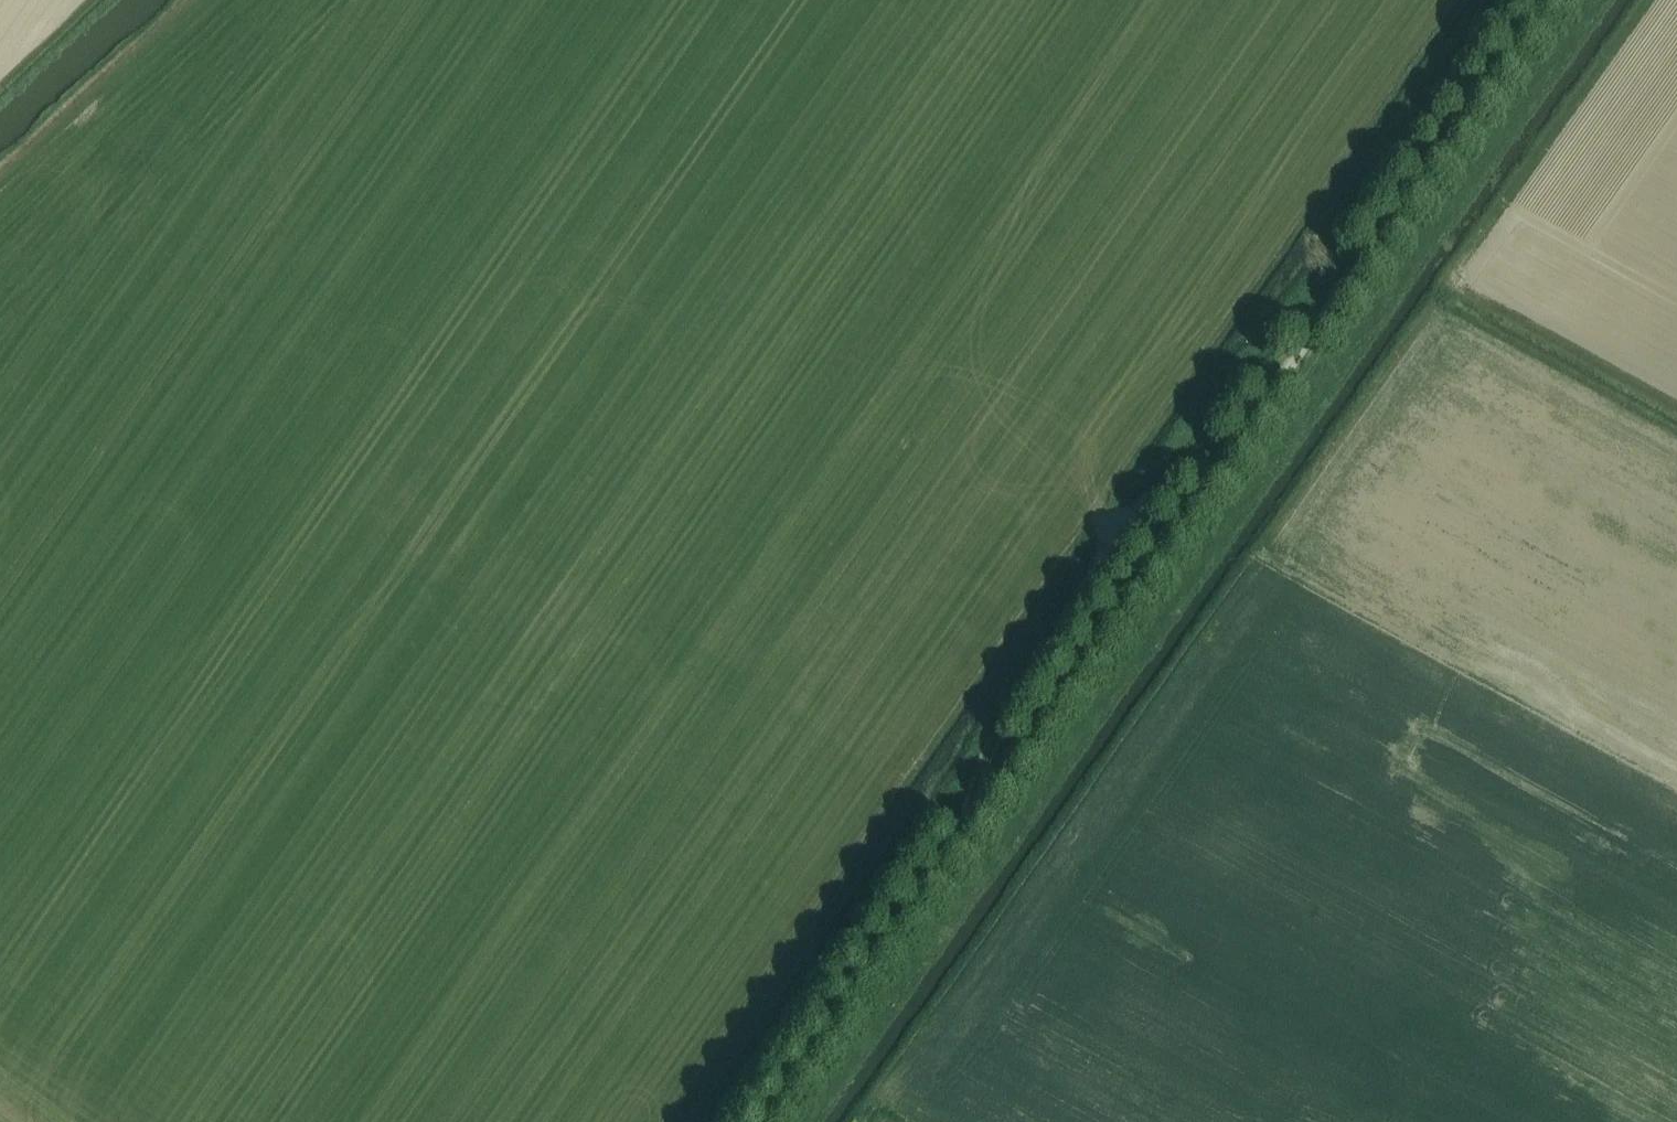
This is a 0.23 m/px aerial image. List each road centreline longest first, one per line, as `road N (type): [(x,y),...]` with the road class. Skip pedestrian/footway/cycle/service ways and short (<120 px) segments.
road 1 (unclassified): [(782,1121),(1560,0)]

